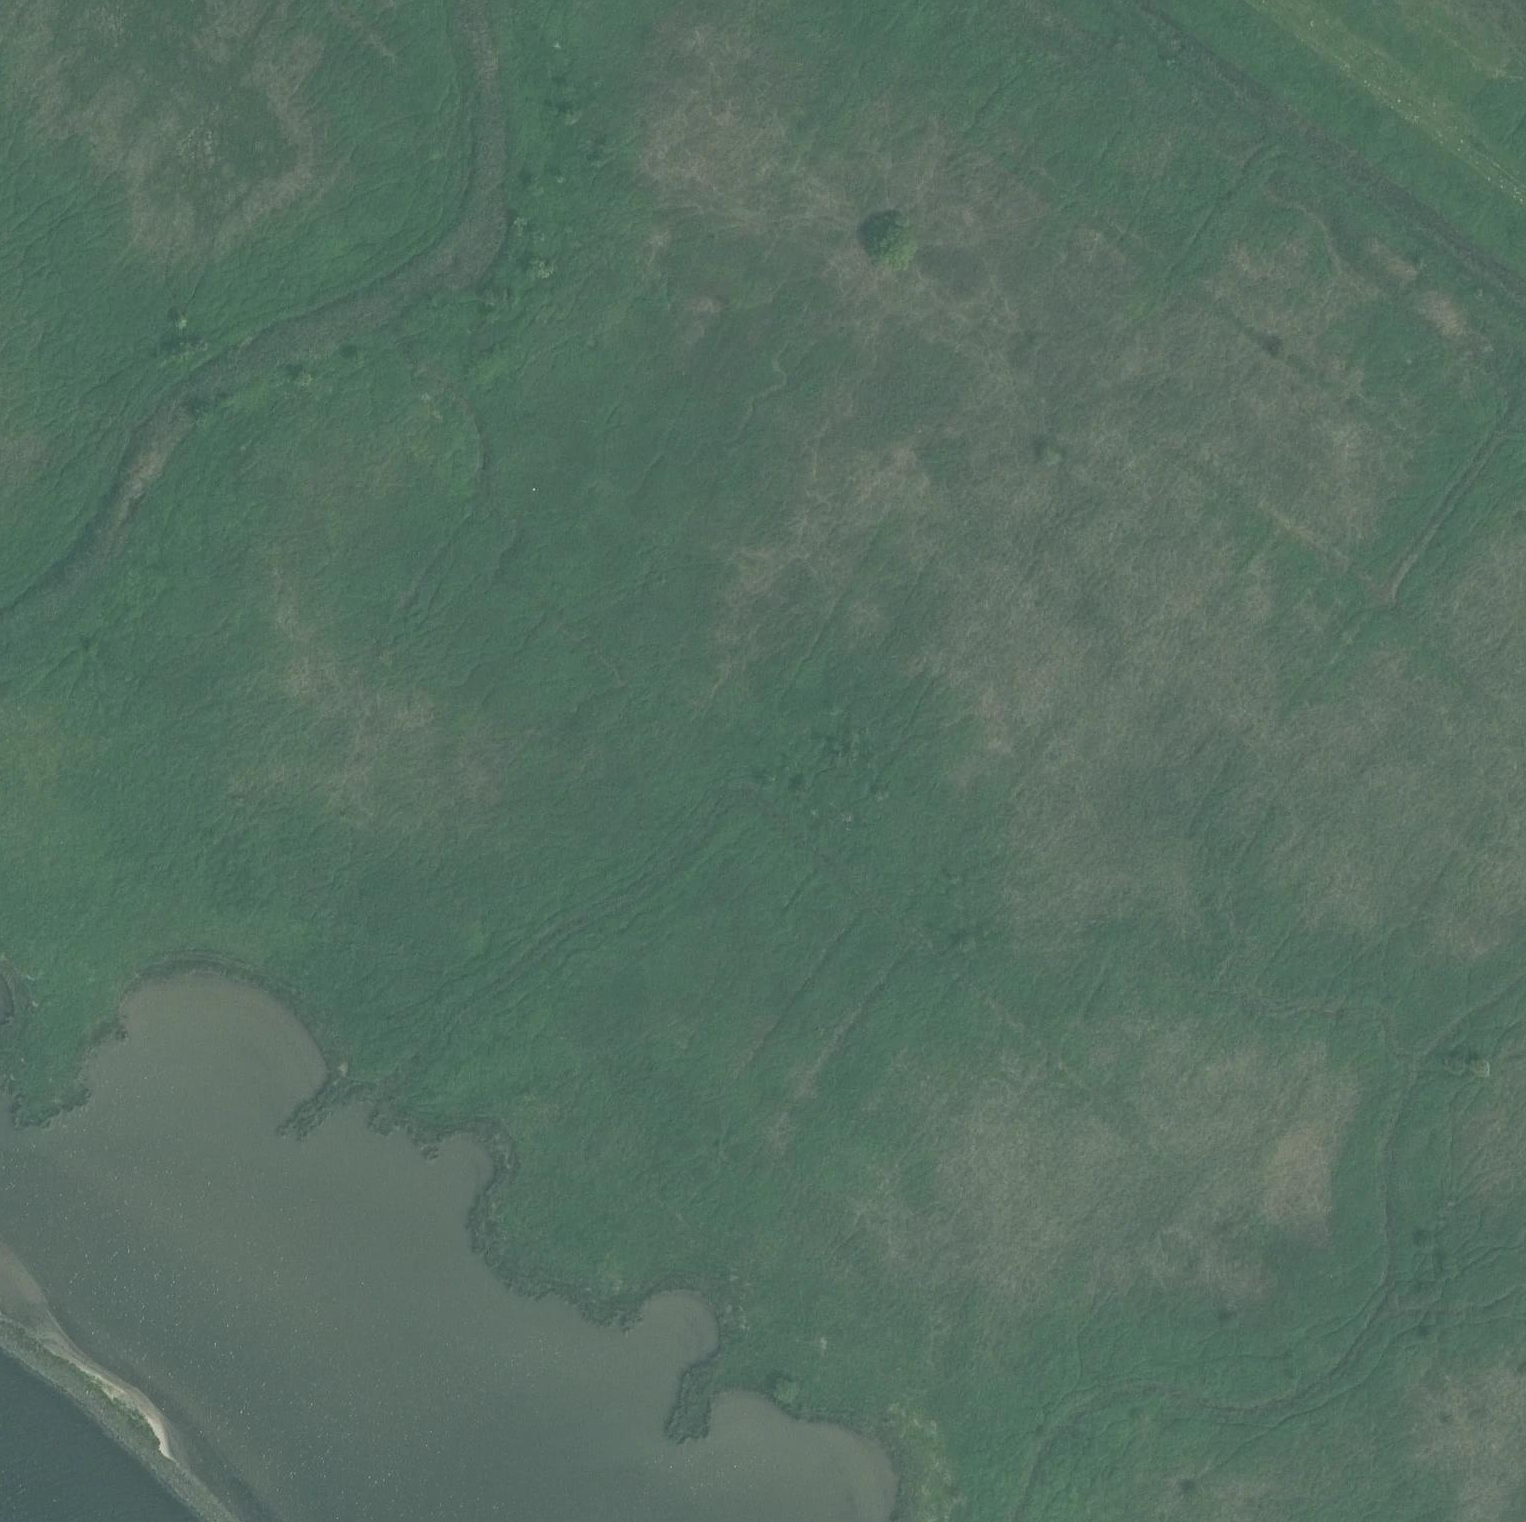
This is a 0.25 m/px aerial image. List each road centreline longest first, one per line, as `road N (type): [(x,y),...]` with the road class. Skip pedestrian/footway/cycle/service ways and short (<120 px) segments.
road 1 (track): [(1274,0),(1525,186)]

